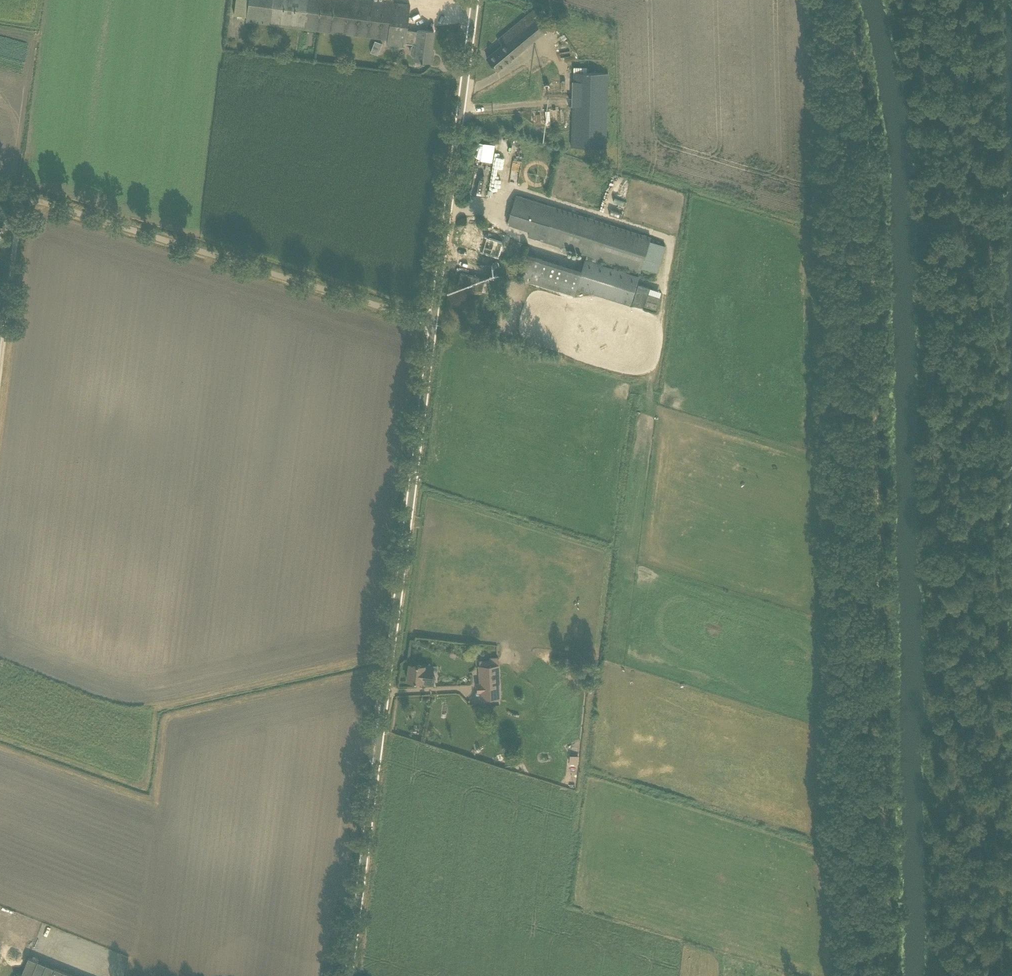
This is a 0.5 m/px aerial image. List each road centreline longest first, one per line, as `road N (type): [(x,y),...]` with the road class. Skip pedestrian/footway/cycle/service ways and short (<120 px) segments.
road 1 (unclassified): [(352,975),(442,317)]
road 2 (unclassified): [(442,317),(23,191)]
road 3 (unclassified): [(442,317),(479,0)]
road 4 (track): [(23,191),(0,366)]

